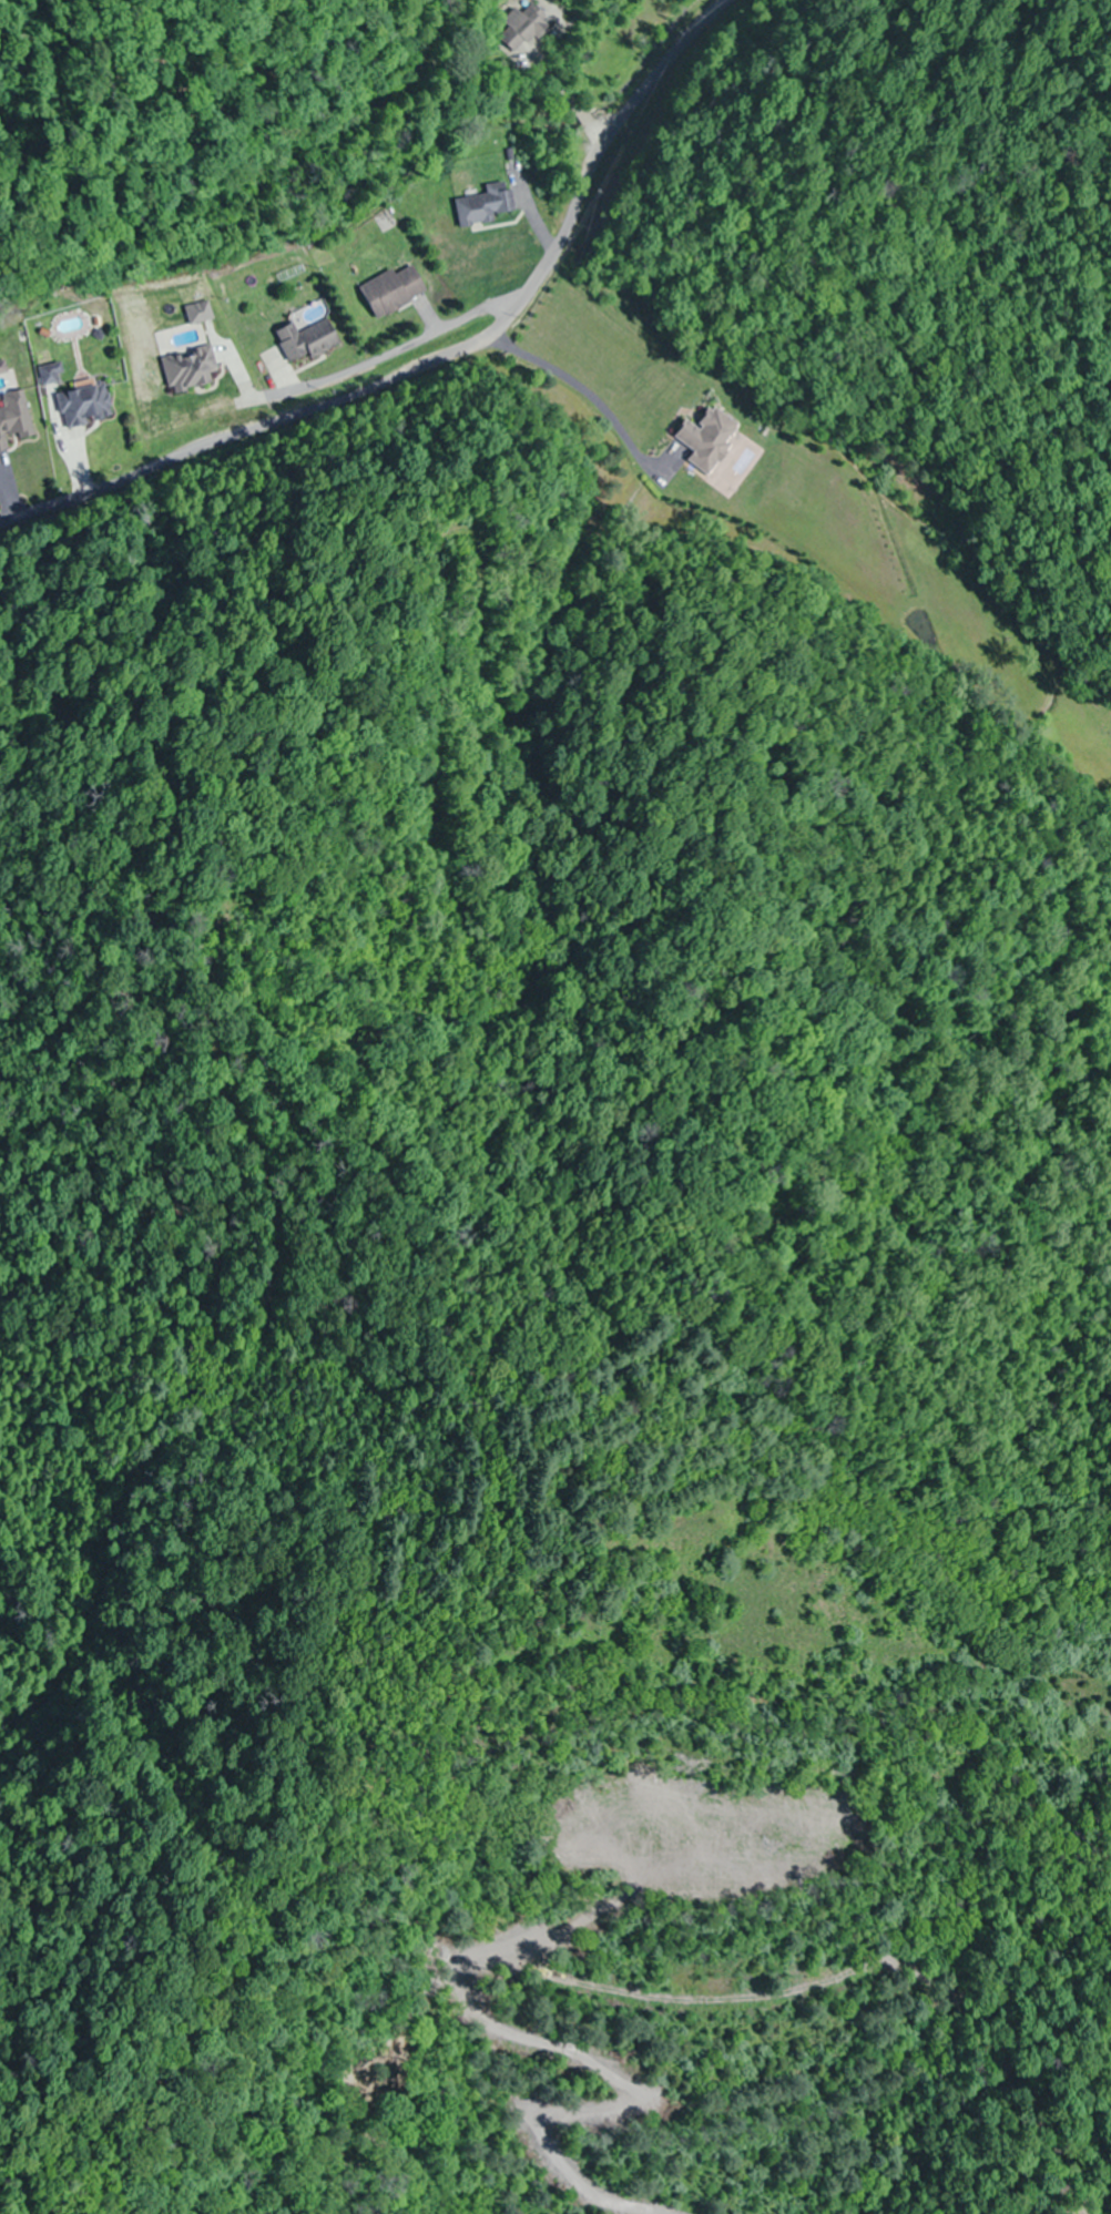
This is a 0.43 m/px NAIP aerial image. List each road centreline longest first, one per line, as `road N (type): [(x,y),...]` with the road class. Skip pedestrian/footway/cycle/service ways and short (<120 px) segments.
road 1 (residential): [(0,522),(318,408),(504,322),(538,279),(616,125),(723,0)]

